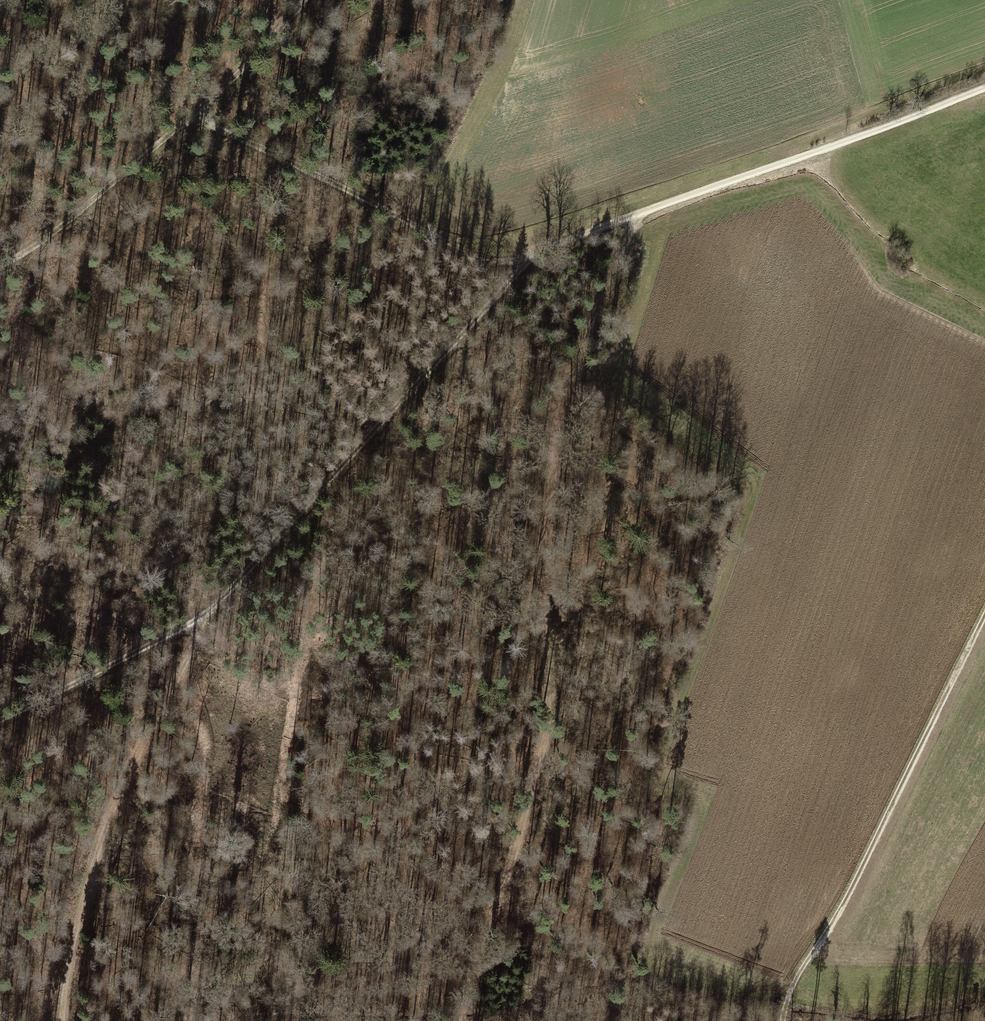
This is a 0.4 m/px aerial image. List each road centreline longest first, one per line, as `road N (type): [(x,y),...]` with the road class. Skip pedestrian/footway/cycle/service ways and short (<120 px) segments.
road 1 (track): [(0,720),(205,615),(529,258),(984,88)]
road 2 (track): [(642,213),(600,296),(559,416),(546,573),(549,722),(455,1020)]
road 3 (track): [(304,0),(189,120),(449,243),(493,260),(529,258)]
road 4 (track): [(984,616),(833,923),(796,978),(783,1020)]
road 5 (track): [(60,1020),(82,891),(205,615)]
road 6 (track): [(189,120),(85,210),(0,266)]

